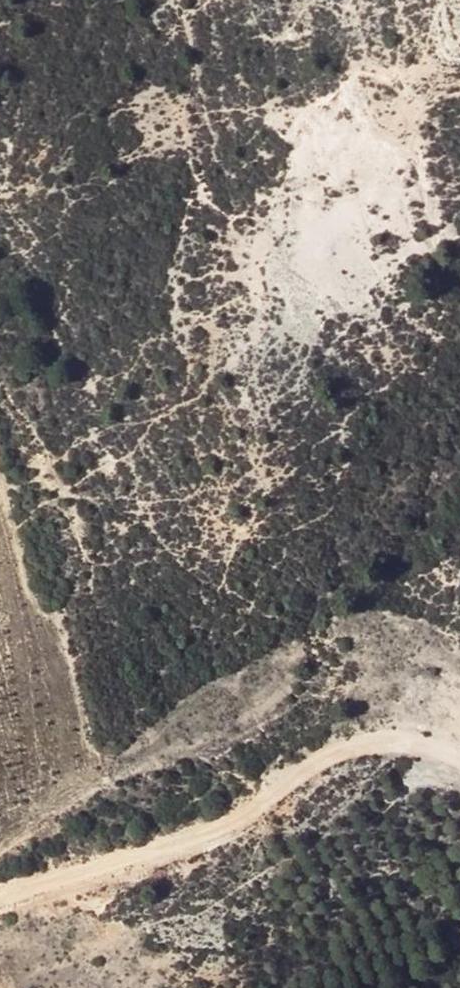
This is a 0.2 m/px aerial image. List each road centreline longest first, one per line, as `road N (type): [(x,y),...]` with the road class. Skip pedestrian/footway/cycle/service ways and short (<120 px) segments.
road 1 (track): [(0,898),(132,874),(194,849),(312,762),(380,743),(442,744),(459,755)]

